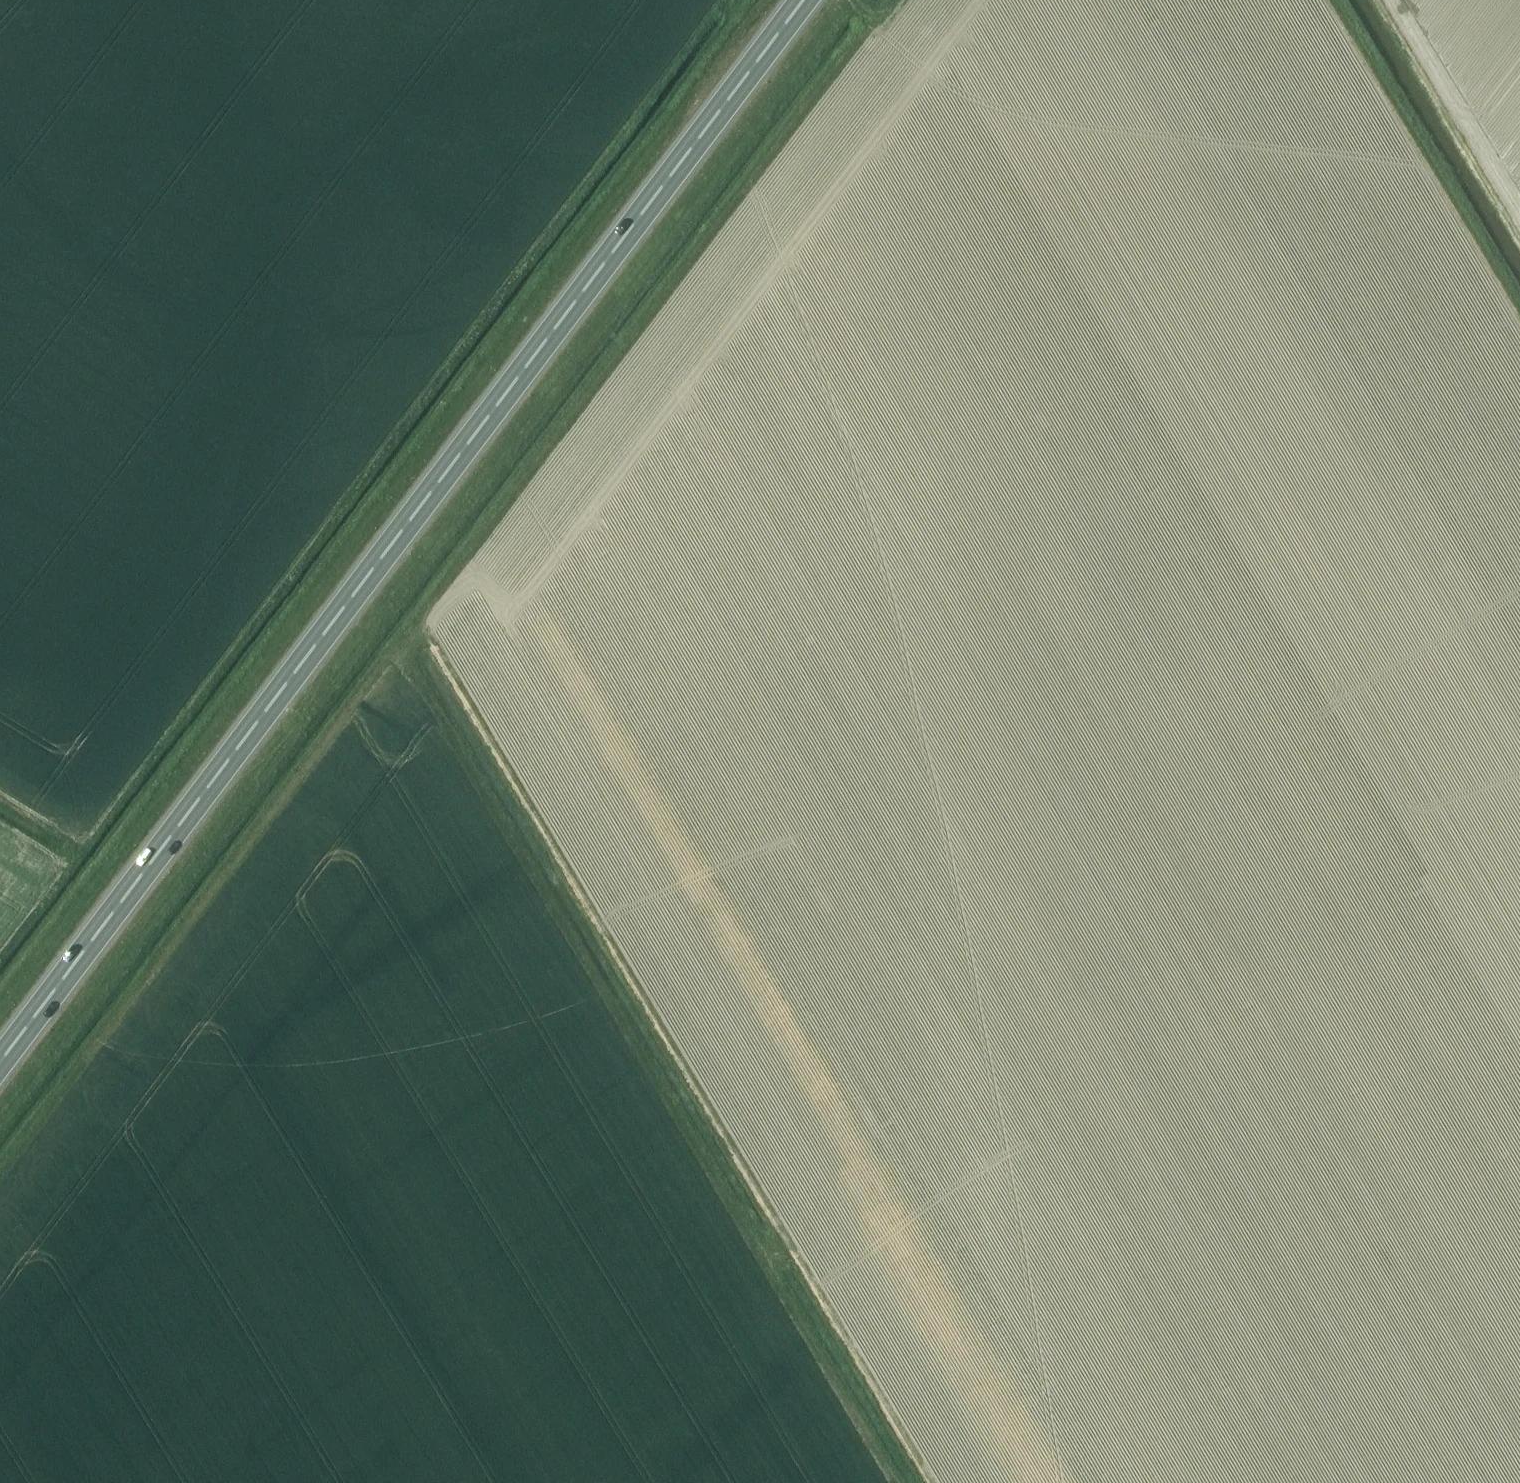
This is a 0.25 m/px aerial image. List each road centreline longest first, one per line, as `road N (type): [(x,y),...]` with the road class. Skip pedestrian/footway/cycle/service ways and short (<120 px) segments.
road 1 (trunk): [(0,1059),(804,0)]
road 2 (track): [(1519,232),(1383,0)]

